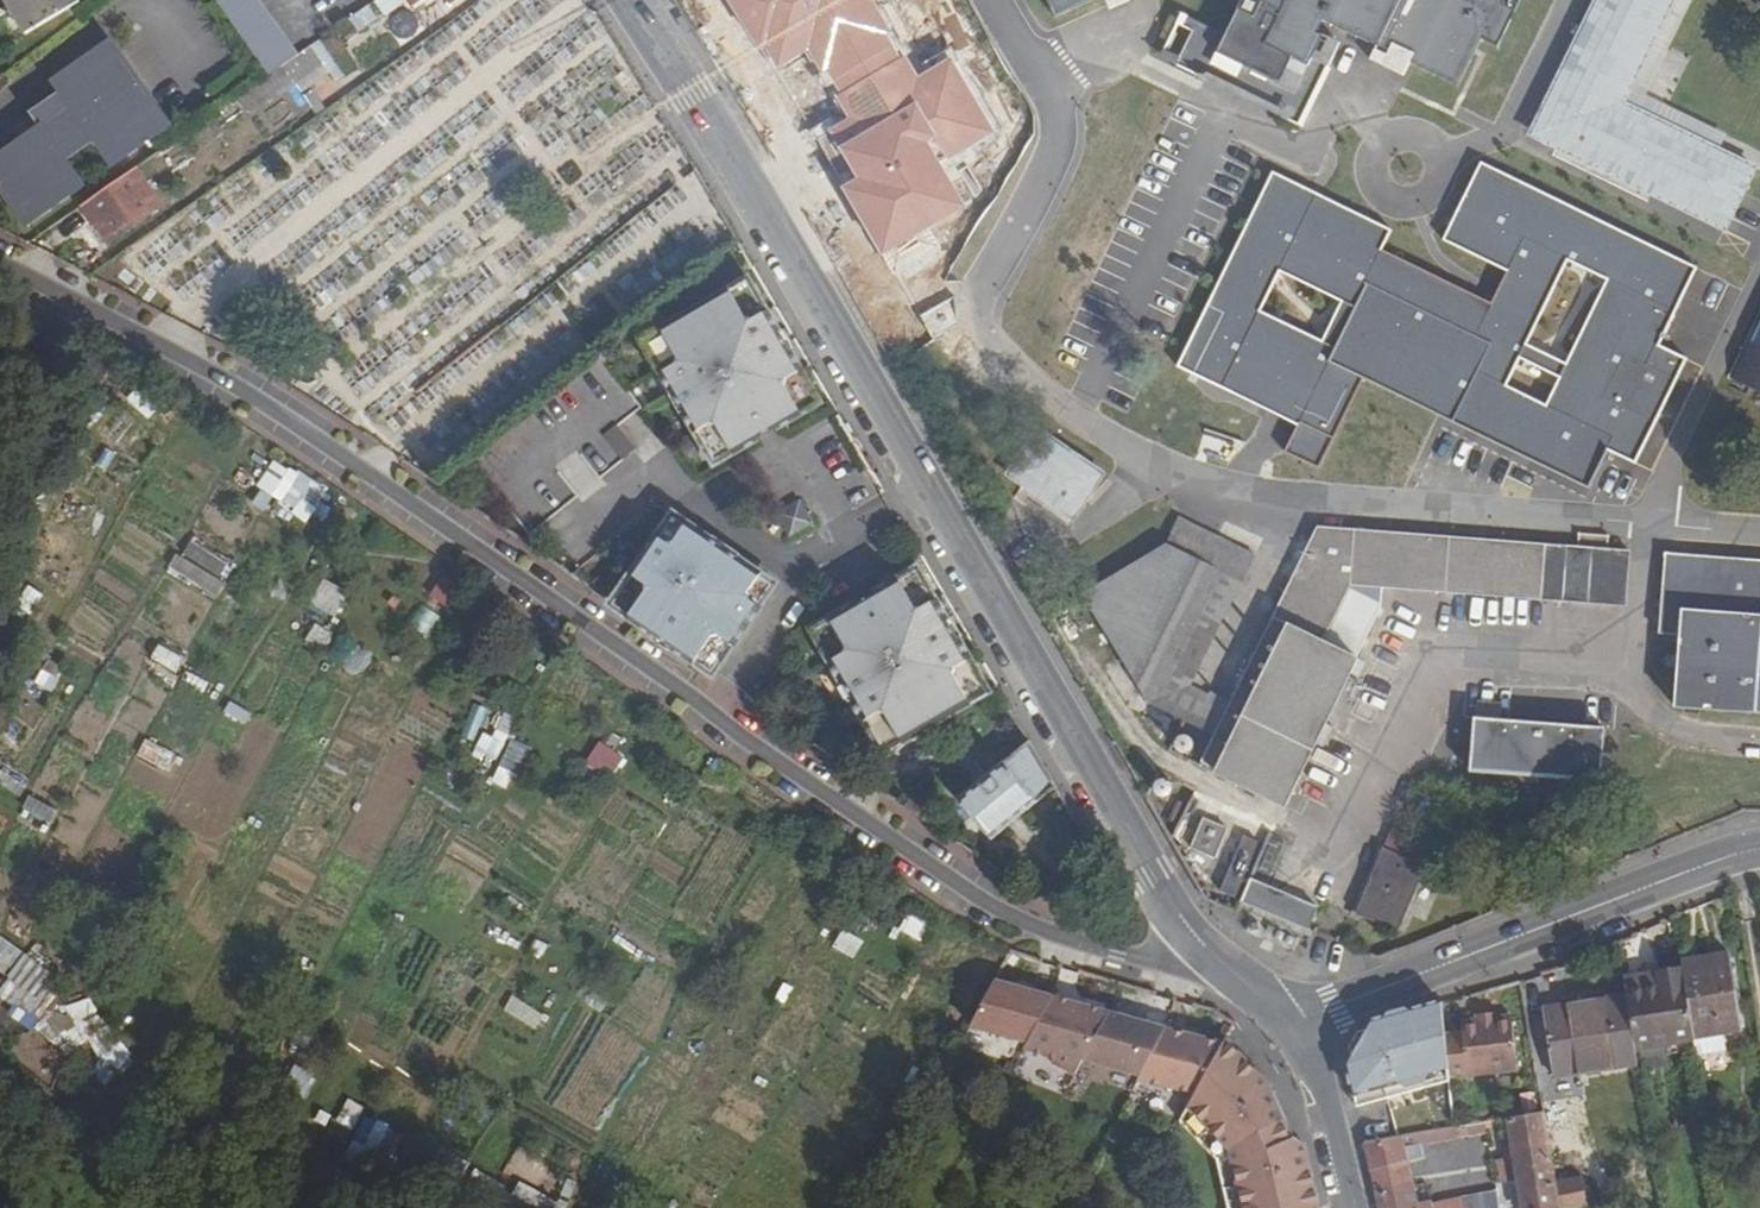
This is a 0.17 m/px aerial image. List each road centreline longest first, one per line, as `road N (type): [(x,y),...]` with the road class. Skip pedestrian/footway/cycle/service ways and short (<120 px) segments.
road 1 (residential): [(0,263),(231,382),(368,470),(803,788),(1005,919),(1108,957)]
road 2 (secondary): [(1167,909),(728,150),(629,0)]
road 3 (secondary): [(1340,1005),(1759,848)]
road 4 (secondary): [(1297,1041),(1327,1096),(1355,1207)]
road 5 (residential): [(1108,957),(1257,994)]
road 6 (secondary): [(1257,994),(1167,909)]

